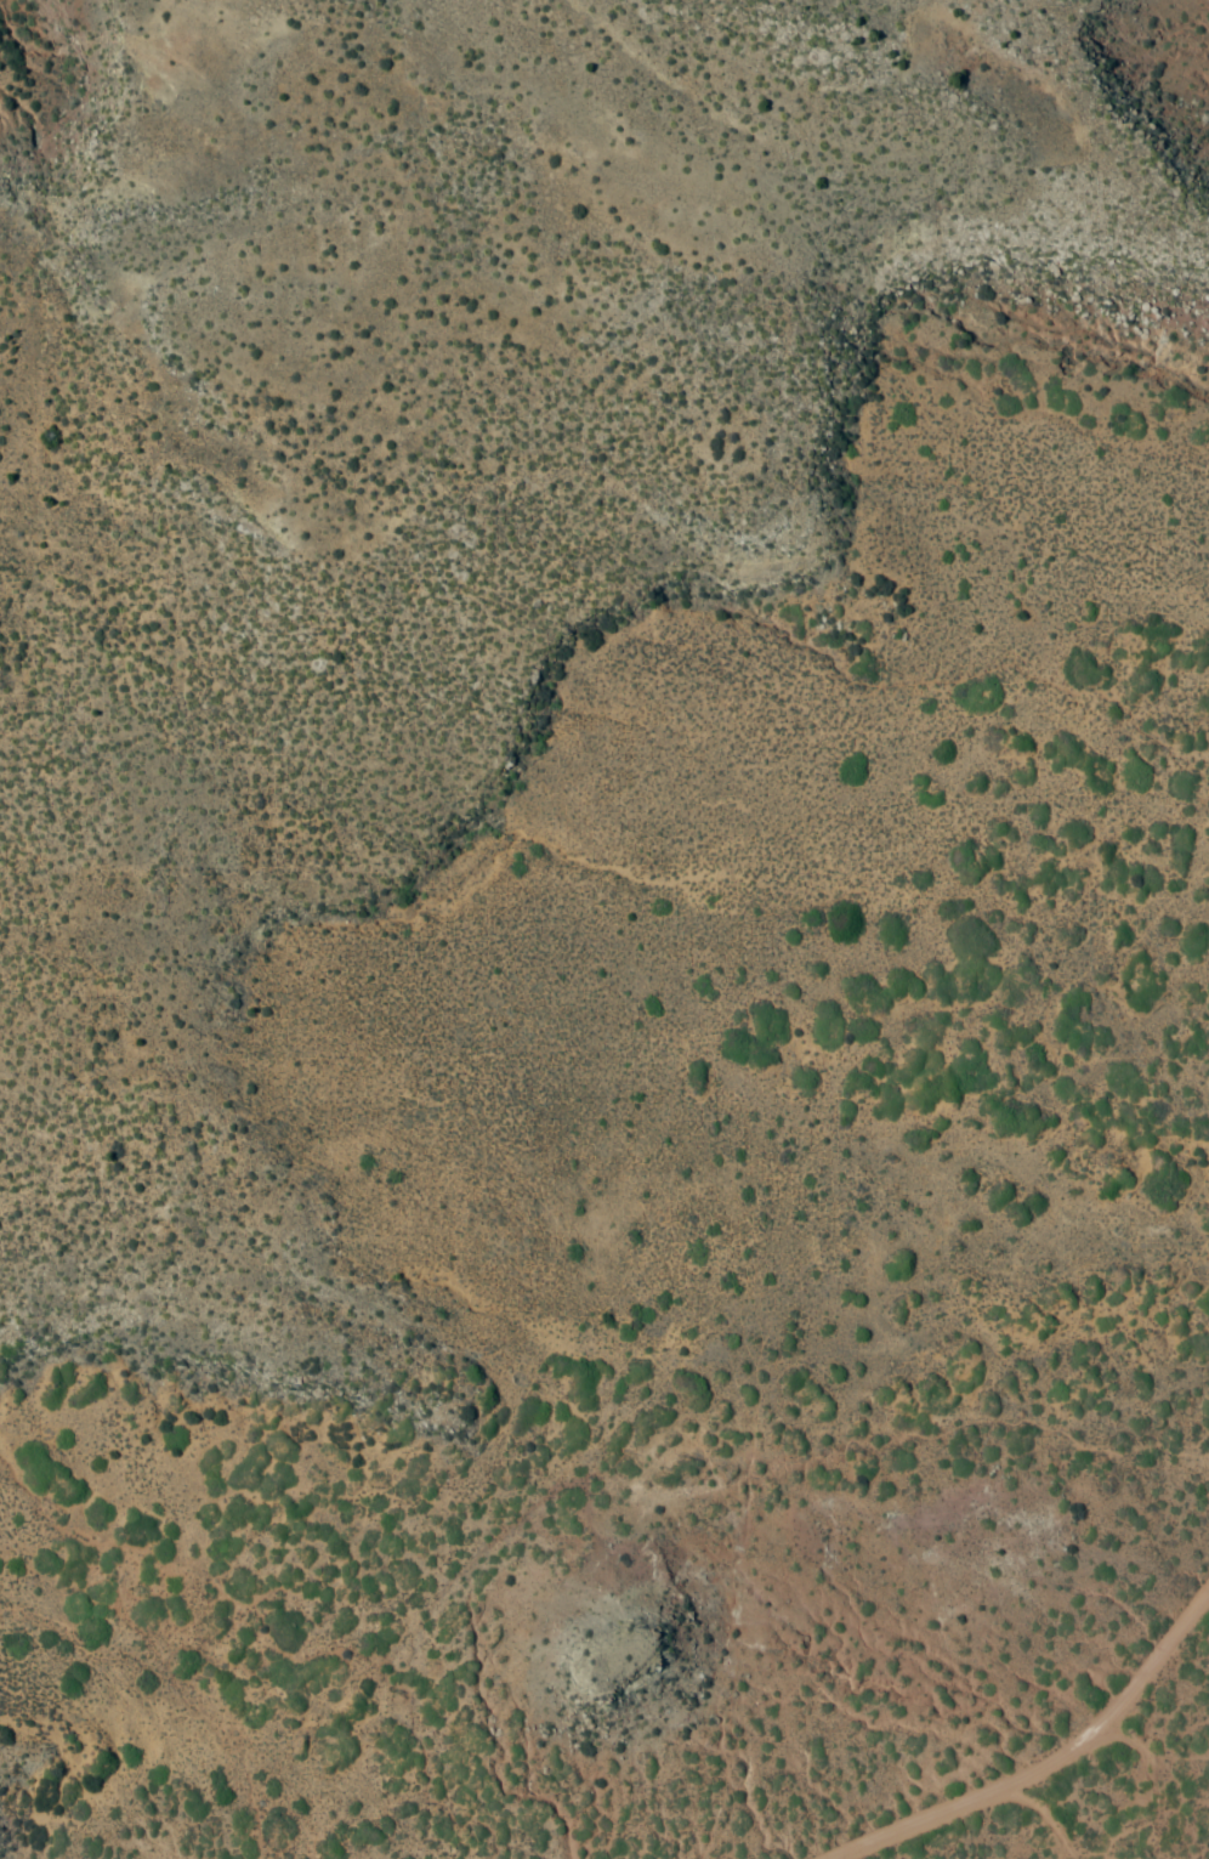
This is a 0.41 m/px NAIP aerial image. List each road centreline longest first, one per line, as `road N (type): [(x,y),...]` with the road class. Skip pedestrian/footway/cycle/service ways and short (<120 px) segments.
road 1 (residential): [(835,1858),(1072,1745),(1208,1591)]

